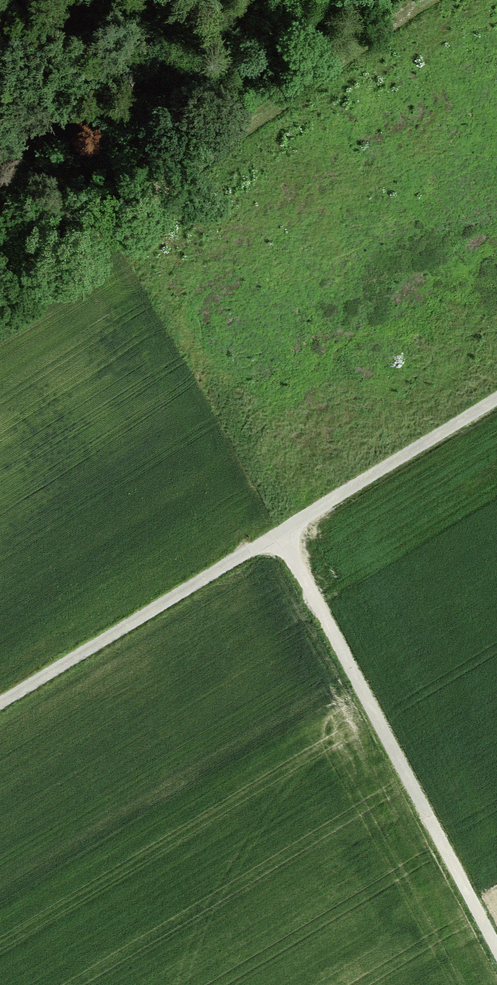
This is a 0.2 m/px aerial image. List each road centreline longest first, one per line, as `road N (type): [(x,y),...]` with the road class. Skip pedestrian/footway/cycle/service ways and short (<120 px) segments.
road 1 (track): [(496,403),(0,705)]
road 2 (track): [(0,296),(426,0)]
road 3 (track): [(278,538),(496,960)]

